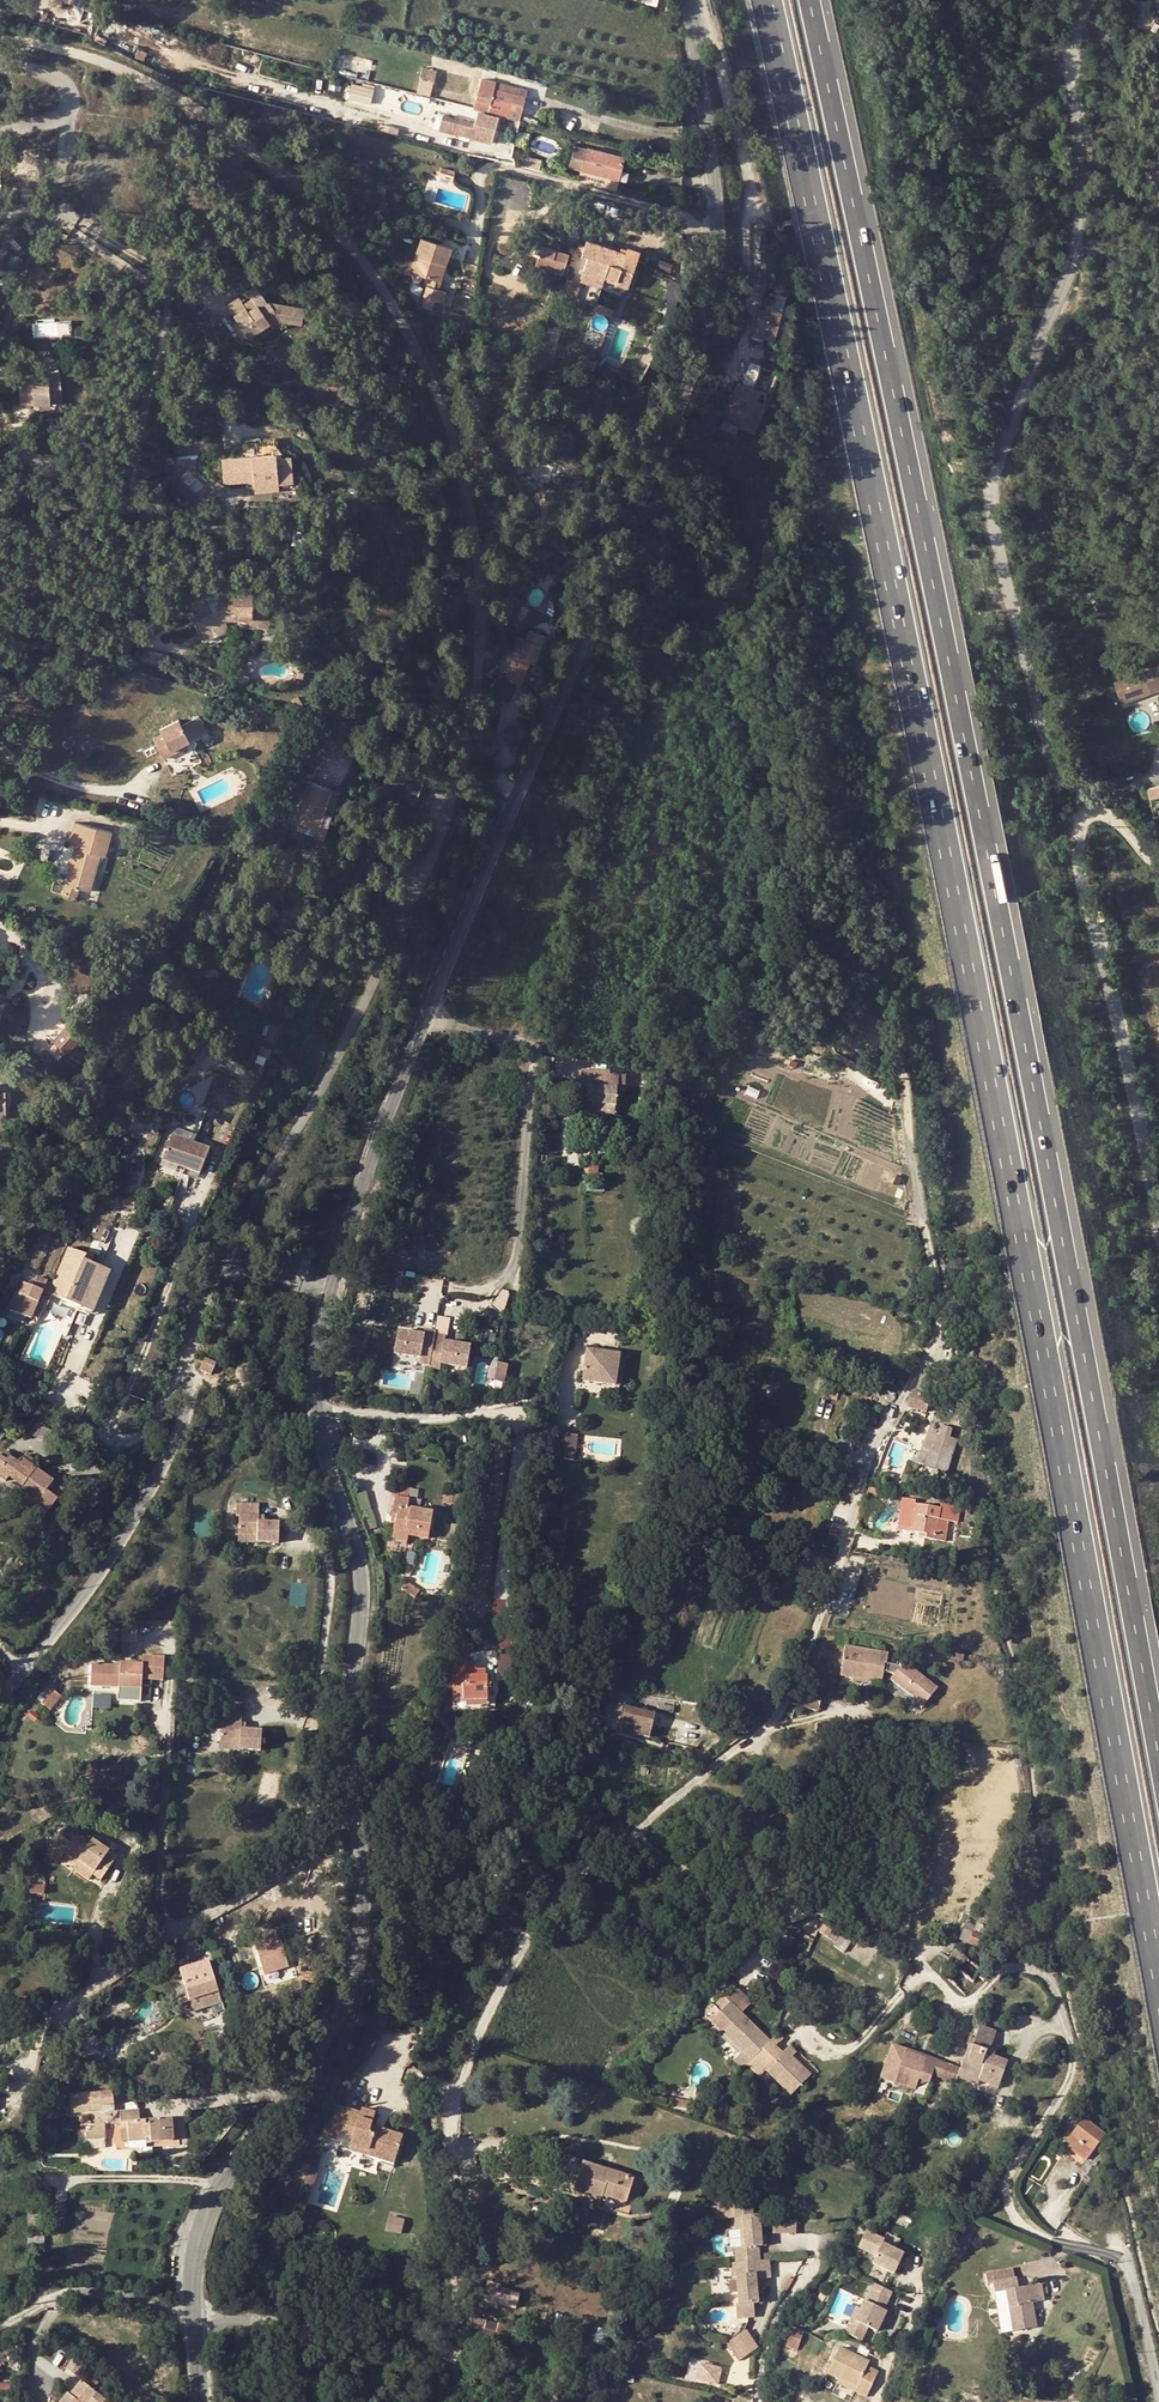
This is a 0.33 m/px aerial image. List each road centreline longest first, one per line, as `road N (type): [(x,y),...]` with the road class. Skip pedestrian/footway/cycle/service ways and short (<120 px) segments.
road 1 (motorway): [(766,0),(987,1080),(1158,1996)]
road 2 (motorway): [(1158,1726),(1046,1088),(810,0)]
road 3 (tertiary): [(327,1299),(369,1164),(710,322),(716,191),(694,0)]
road 4 (residential): [(625,1843),(666,1866),(895,1941),(960,2002),(974,2001),(1012,1969),(1046,1977),(1060,2003),(1072,2070),(1008,2177),(1007,2196),(1028,2229),(1126,2263),(1158,2386)]
road 5 (residential): [(1078,824),(990,510),(992,473),(1074,257),(1085,149),(1071,67),(1091,0)]
road 6 (residential): [(195,2321),(276,2320),(453,2355),(463,2256),(449,2120),(482,2024),(563,1884),(625,1843)]
road 7 (tertiary): [(195,2321),(197,2247),(216,2195),(358,1973),(368,1910),(358,1822)]
road 8 (tertiary): [(358,1822),(348,1735),(359,1559),(315,1408),(315,1355),(327,1299)]
road 9 (unclassified): [(227,1261),(315,1100),(452,806)]
road 10 (residential): [(625,1843),(772,1725),(808,1653),(864,1477)]
road 11 (residential): [(1158,1219),(1078,824)]
road 12 (residential): [(358,1822),(335,1828),(287,1867),(159,1938),(45,2024)]
road 13 (unclassified): [(227,1261),(185,1362),(188,1400),(177,1434),(135,1517)]
road 14 (unclassified): [(63,115),(56,196),(0,342)]
road 15 (unclassified): [(135,1517),(0,1700)]
road 16 (residential): [(0,2324),(59,2296),(104,2291),(195,2321)]
road 17 (residential): [(762,2401),(774,2323),(816,2254)]

